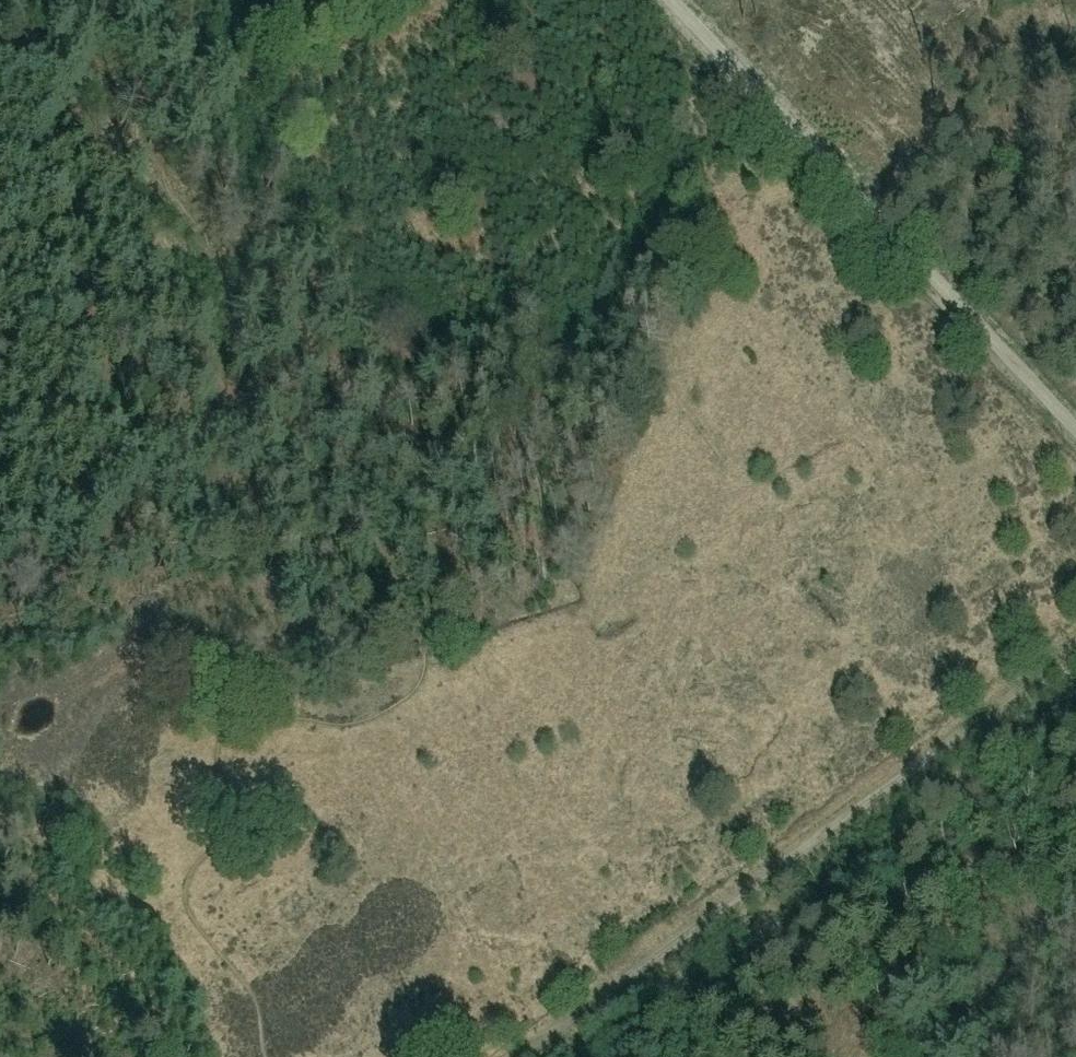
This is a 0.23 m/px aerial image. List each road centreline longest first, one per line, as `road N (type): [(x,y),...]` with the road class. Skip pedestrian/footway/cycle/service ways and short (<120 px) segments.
road 1 (track): [(519,1056),(1075,642)]
road 2 (unclassified): [(1075,422),(677,0)]

